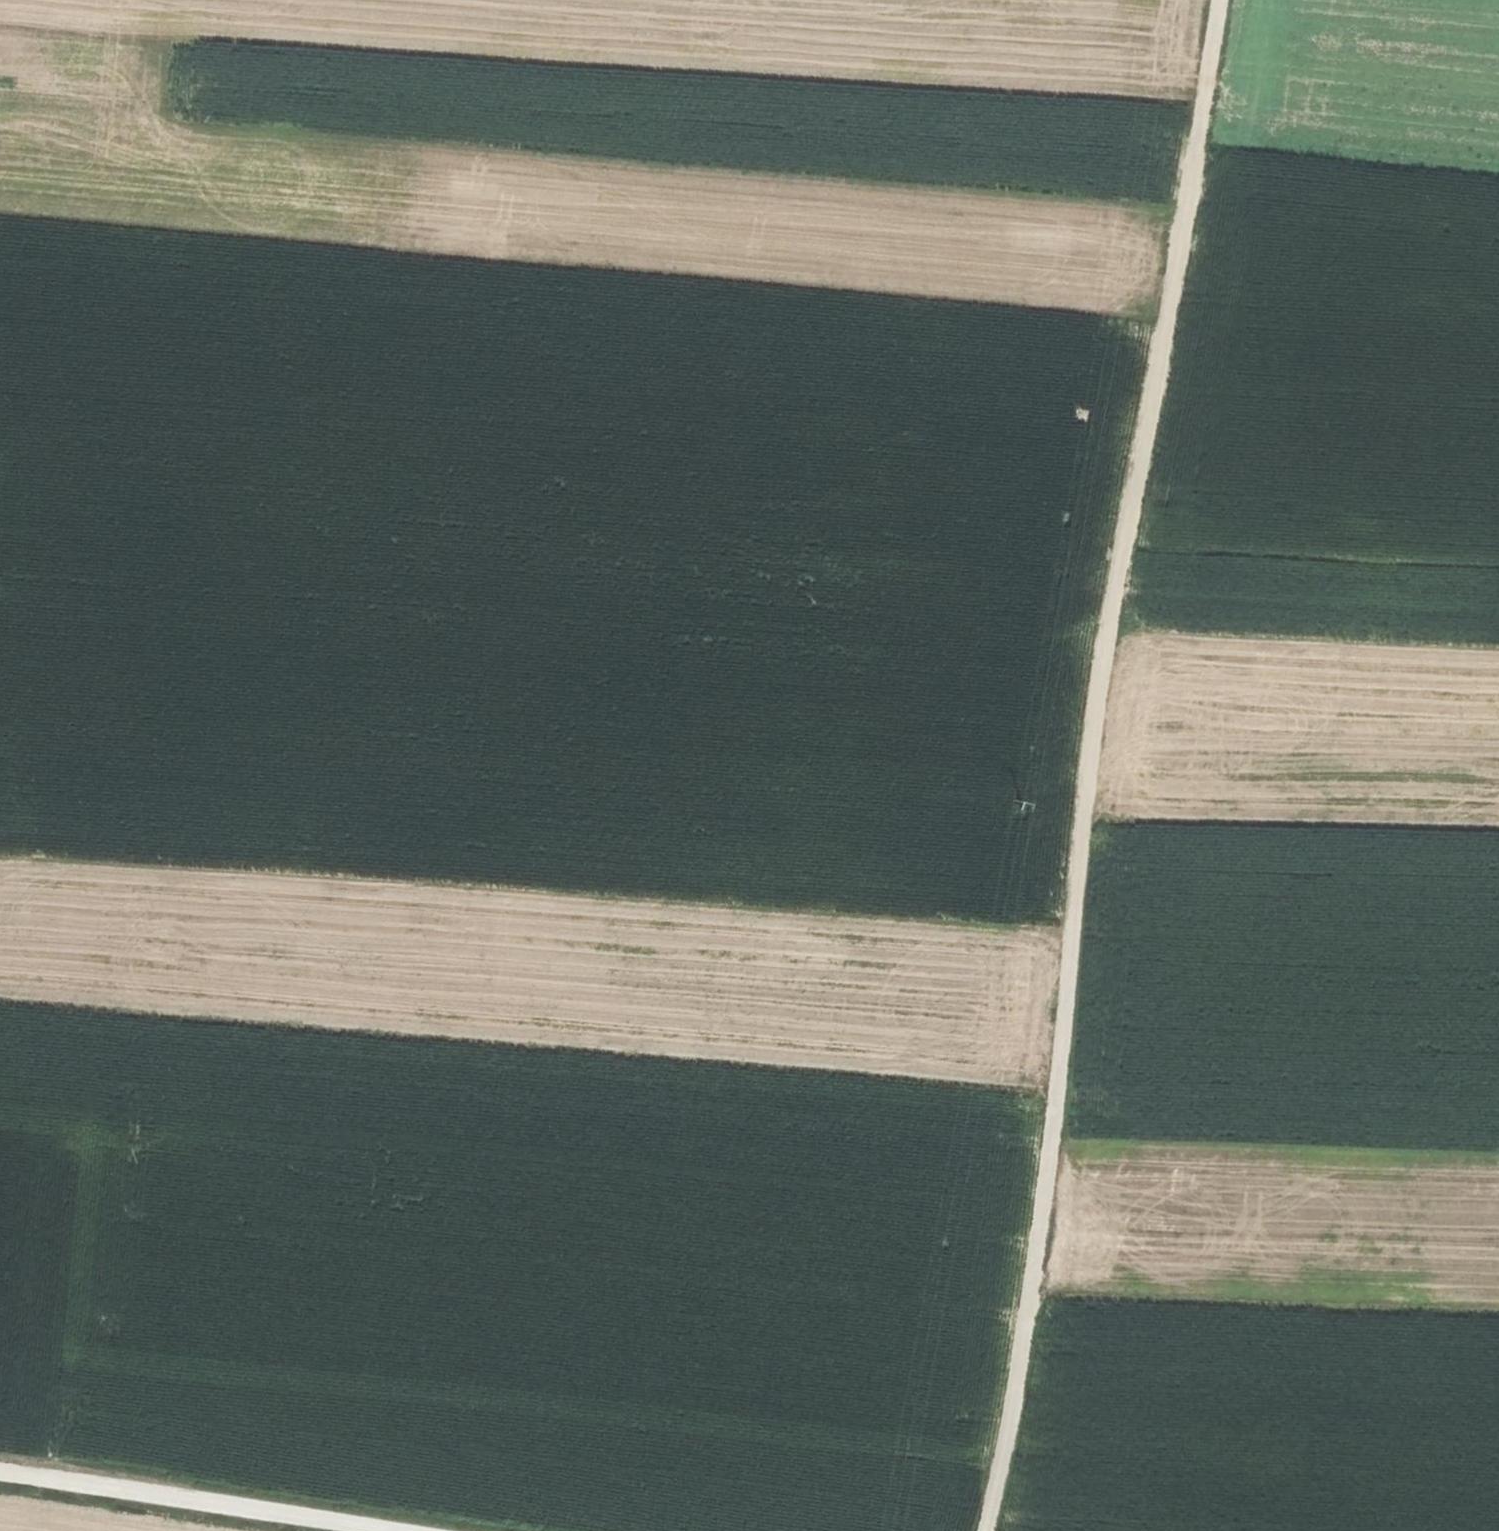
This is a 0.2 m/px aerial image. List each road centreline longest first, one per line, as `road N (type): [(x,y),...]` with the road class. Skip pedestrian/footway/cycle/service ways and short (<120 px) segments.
road 1 (track): [(986,1530),(1025,1328),(1128,568),(1225,0)]
road 2 (track): [(447,1530),(0,1474)]

